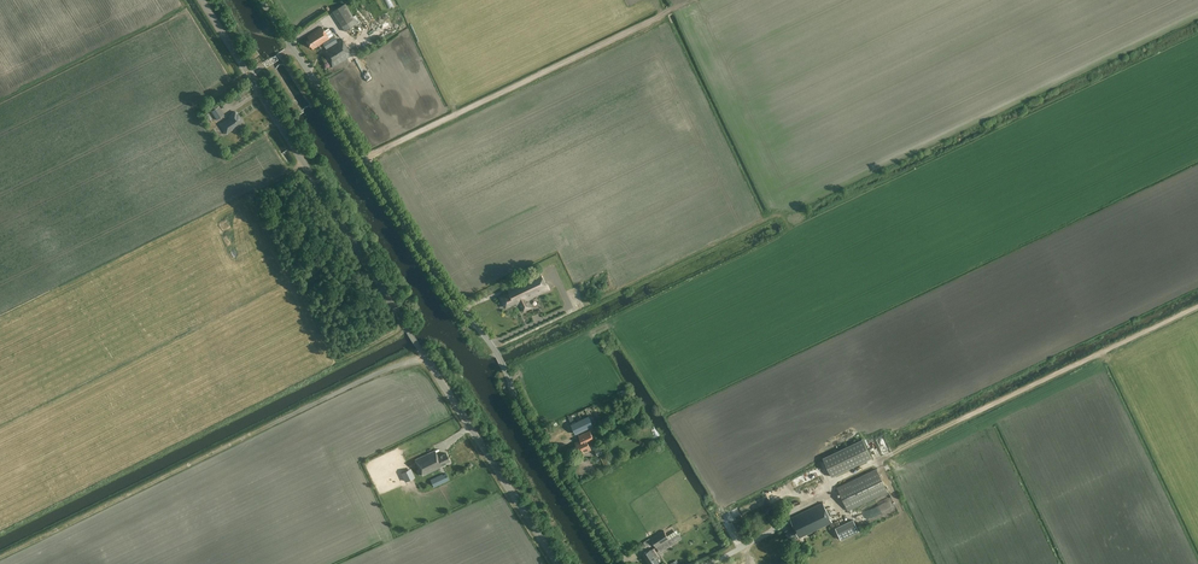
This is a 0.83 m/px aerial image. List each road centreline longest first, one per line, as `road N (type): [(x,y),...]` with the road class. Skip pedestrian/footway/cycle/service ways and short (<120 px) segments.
road 1 (unclassified): [(619,563),(496,351),(443,283),(292,47)]
road 2 (unclassified): [(558,563),(250,75)]
road 3 (track): [(425,357),(0,557)]
road 4 (track): [(365,158),(688,3)]
road 5 (track): [(496,351),(770,220)]

